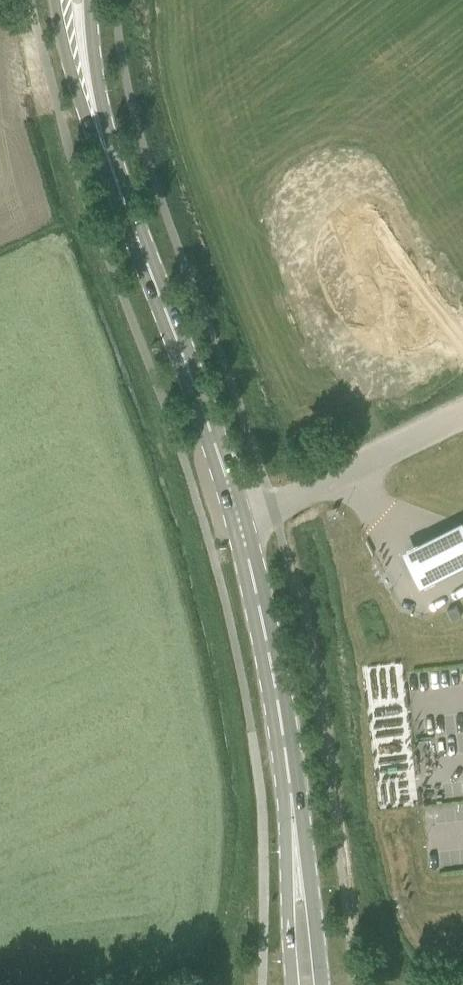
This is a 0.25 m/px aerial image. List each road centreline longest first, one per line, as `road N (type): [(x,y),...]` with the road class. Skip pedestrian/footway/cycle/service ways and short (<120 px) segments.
road 1 (secondary): [(294,859),(277,692),(237,515)]
road 2 (secondary): [(237,515),(121,196)]
road 3 (unclassified): [(462,420),(237,515)]
road 4 (secondary): [(54,0),(81,102),(121,196)]
road 5 (secondary): [(121,196),(91,0)]
road 6 (secondary): [(325,984),(313,908),(294,859)]
road 7 (secondary): [(294,859),(291,984)]

